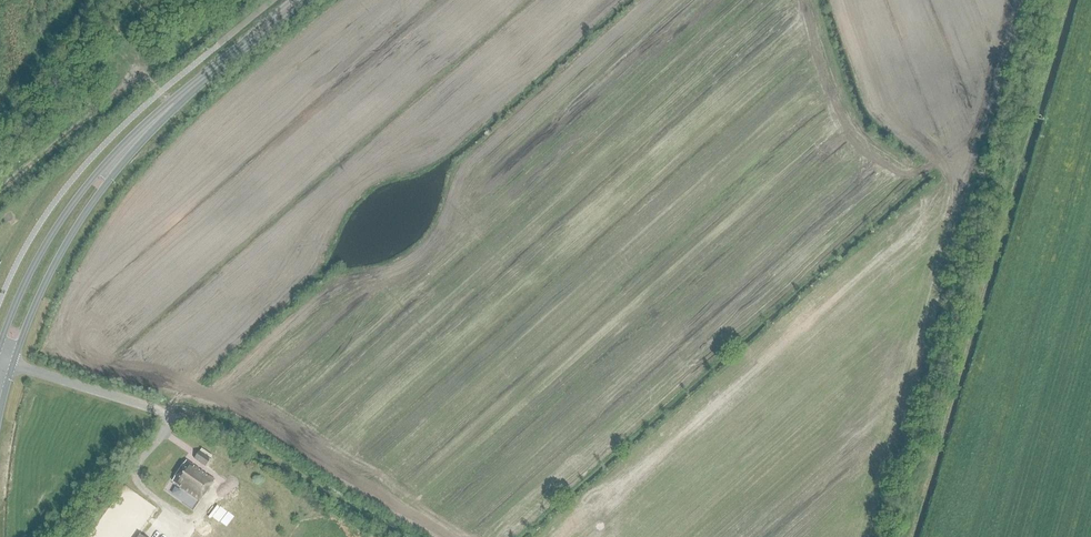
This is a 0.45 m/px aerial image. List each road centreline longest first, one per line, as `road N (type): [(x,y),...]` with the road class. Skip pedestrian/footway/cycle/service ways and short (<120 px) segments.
road 1 (tertiary): [(12,364),(84,214),(210,73)]
road 2 (tertiary): [(210,73),(135,132),(68,208),(37,257),(0,344)]
road 3 (track): [(169,412),(256,443),(403,536)]
road 4 (track): [(0,190),(141,67),(170,101)]
road 5 (track): [(169,412),(163,437),(65,536)]
road 6 (unclassified): [(12,364),(169,412)]
road 7 (track): [(81,0),(0,102)]

